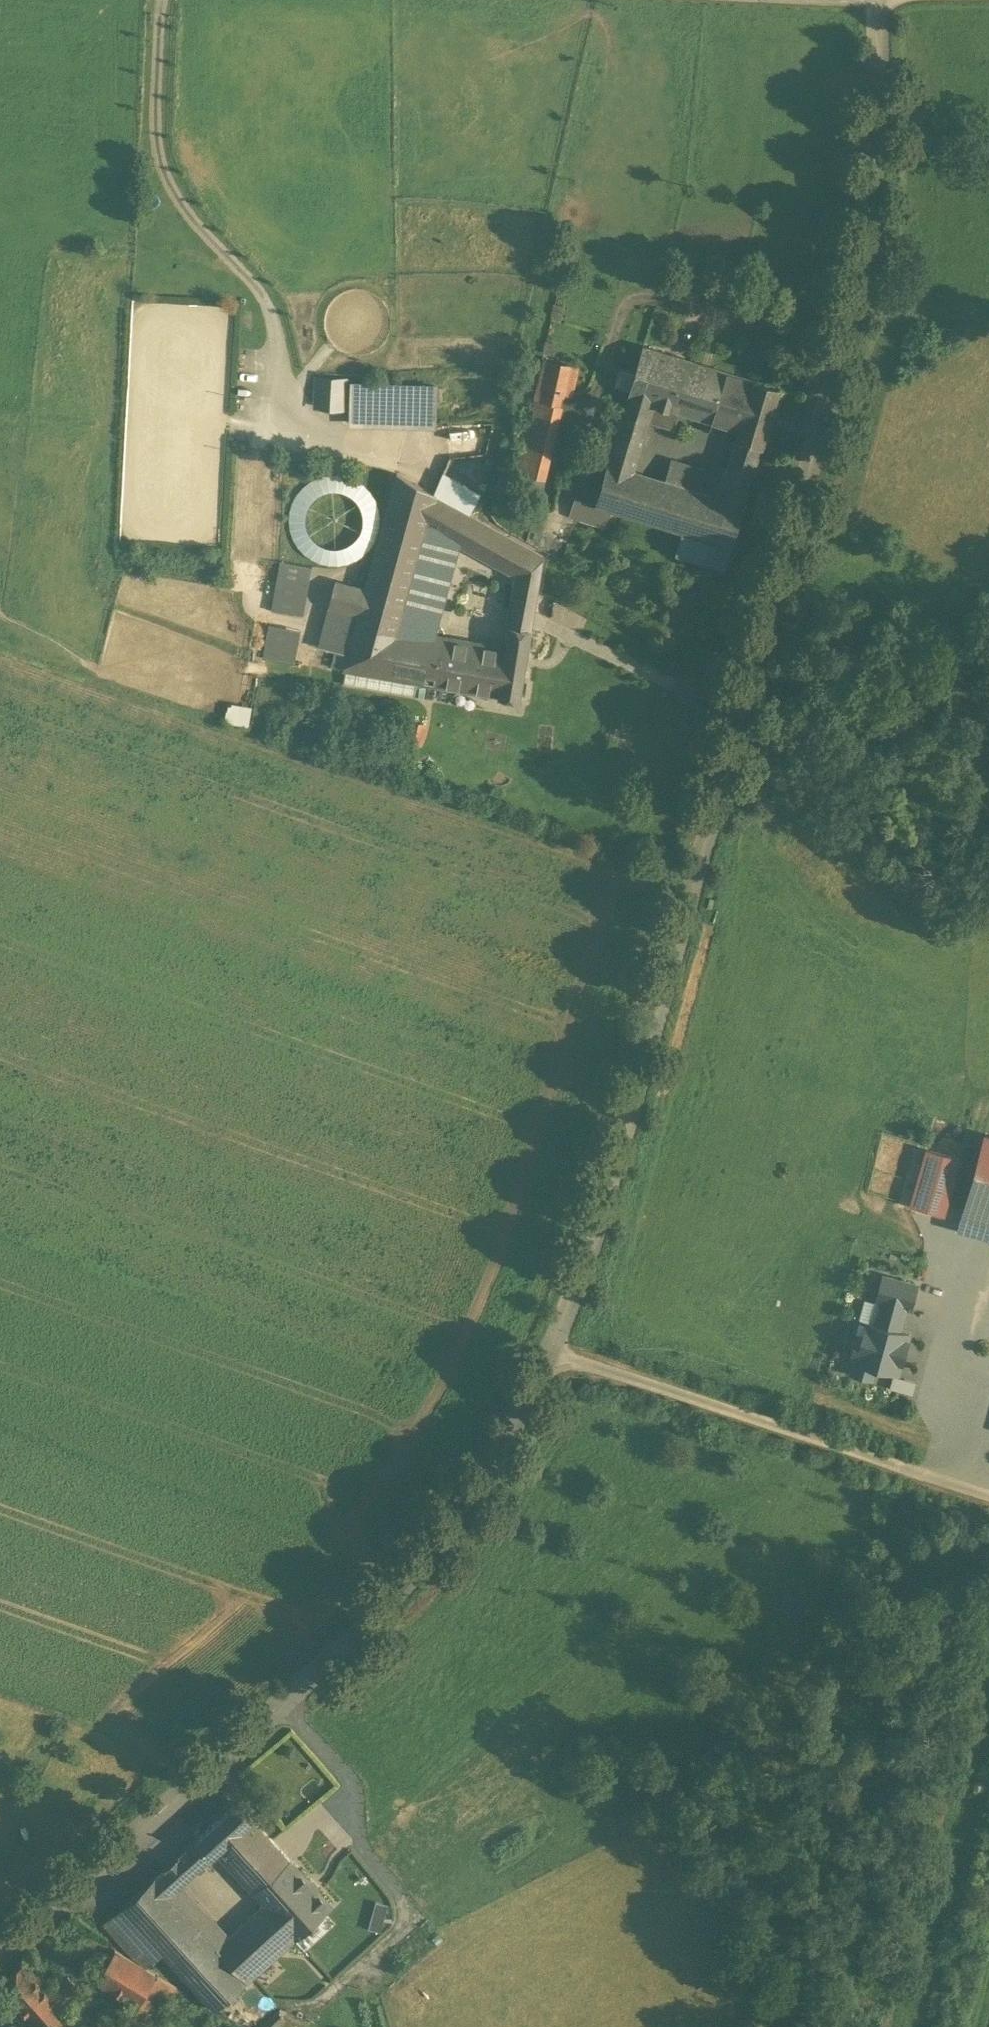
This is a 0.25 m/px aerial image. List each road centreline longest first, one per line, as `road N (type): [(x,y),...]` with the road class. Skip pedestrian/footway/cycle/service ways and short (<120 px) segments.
road 1 (tertiary): [(880,4),(865,275),(562,1344)]
road 2 (tertiary): [(562,1344),(476,1511),(438,1557),(235,1755),(0,1959)]
road 3 (track): [(168,0),(159,136),(169,187),(266,301),(281,339),(290,416),(401,459)]
road 4 (unclassified): [(562,1344),(584,1367),(988,1495)]

